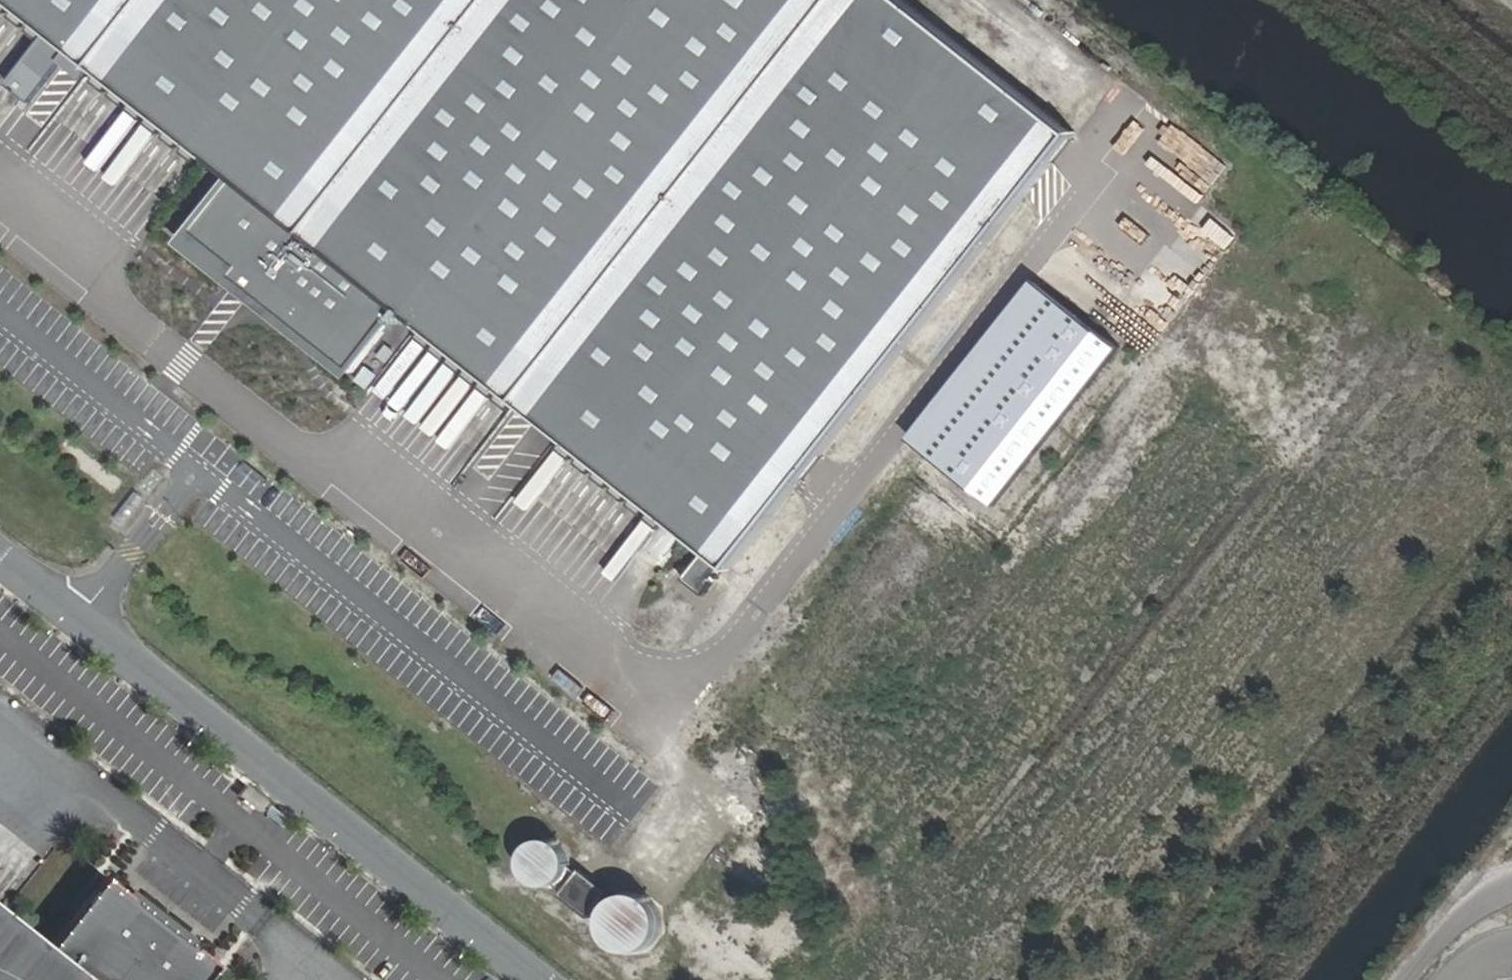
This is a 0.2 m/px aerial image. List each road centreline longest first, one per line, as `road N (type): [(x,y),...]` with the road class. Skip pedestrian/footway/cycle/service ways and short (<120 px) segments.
road 1 (unclassified): [(0,553),(543,979)]
road 2 (track): [(1511,90),(1399,0)]

